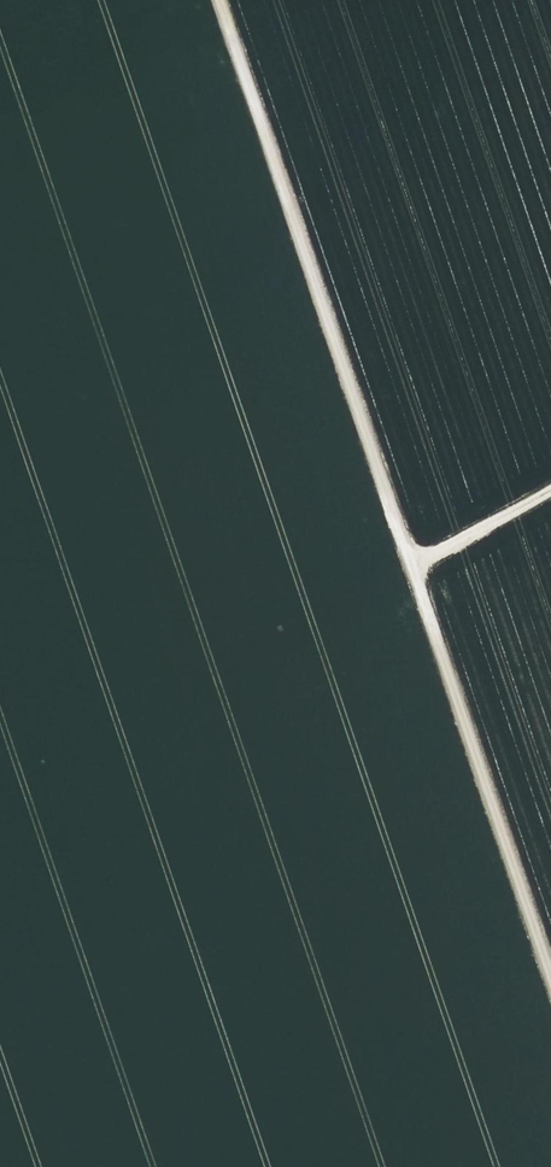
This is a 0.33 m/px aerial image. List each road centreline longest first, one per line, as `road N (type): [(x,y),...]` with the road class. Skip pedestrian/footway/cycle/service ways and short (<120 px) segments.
road 1 (track): [(221,0),(550,975)]
road 2 (track): [(0,796),(550,489)]

